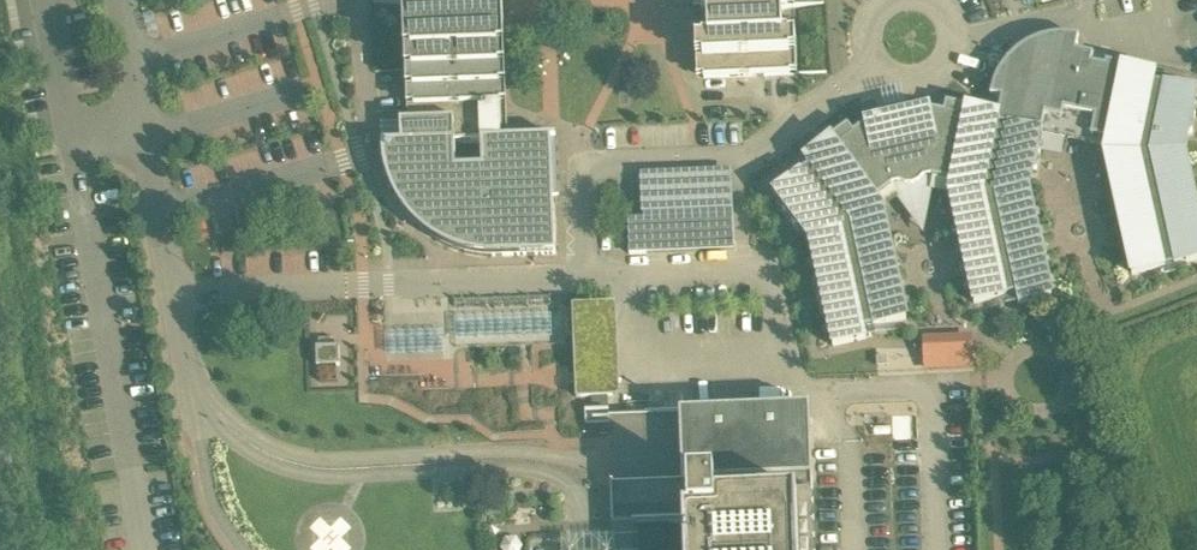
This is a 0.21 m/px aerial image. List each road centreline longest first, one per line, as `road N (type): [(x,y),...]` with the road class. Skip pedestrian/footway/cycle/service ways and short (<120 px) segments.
road 1 (residential): [(117,0),(190,374)]
road 2 (residential): [(0,397),(16,549)]

